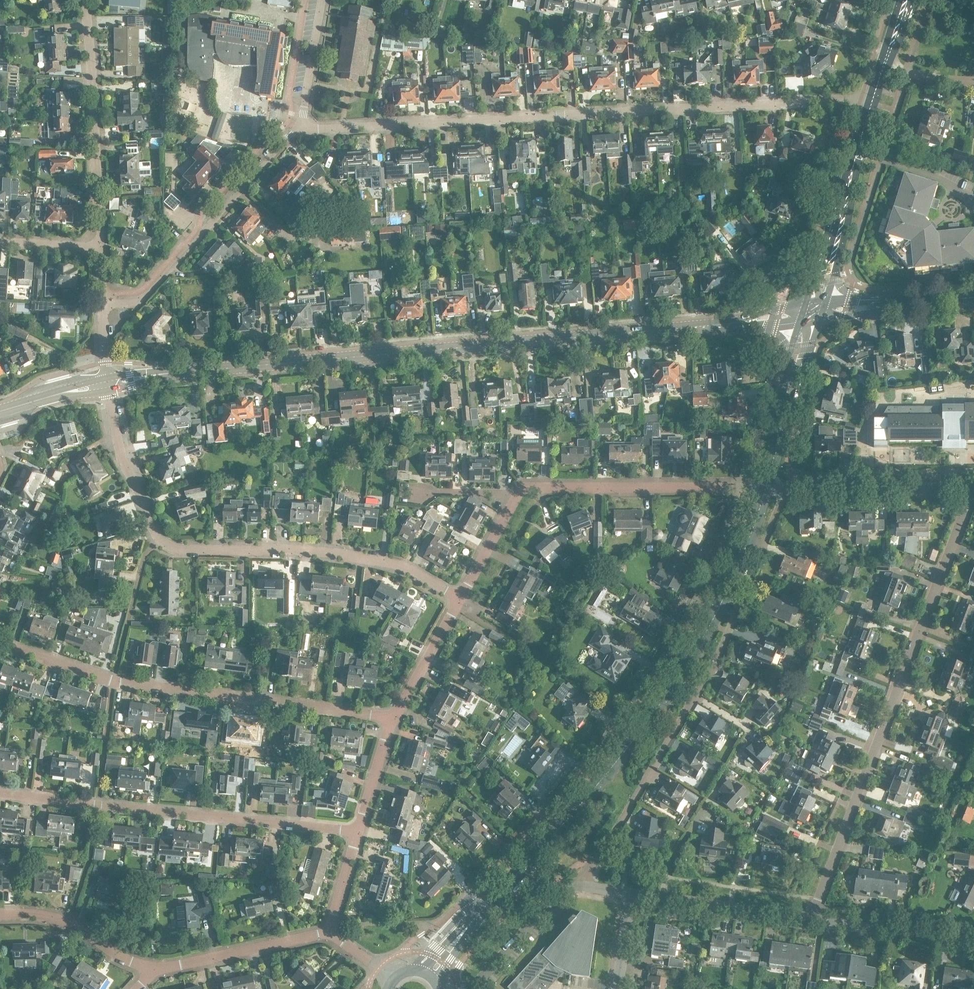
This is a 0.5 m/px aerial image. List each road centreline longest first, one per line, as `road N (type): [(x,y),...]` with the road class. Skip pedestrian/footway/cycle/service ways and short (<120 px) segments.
road 1 (secondary): [(109,384),(723,325)]
road 2 (residential): [(300,124),(872,102)]
road 3 (secondary): [(471,919),(608,772),(672,689),(726,589),(764,488)]
road 4 (residential): [(746,488),(677,649),(578,779),(468,900)]
road 5 (residential): [(461,600),(391,561),(327,551),(171,549),(151,527),(121,456),(109,384)]
road 6 (residential): [(812,919),(969,491)]
road 7 (residential): [(577,887),(713,668),(787,490)]
road 8 (residential): [(393,719),(113,680),(0,645)]
road 9 (residential): [(356,830),(0,796)]
road 10 (residential): [(300,124),(140,302),(102,304)]
road 11 (residential): [(101,247),(85,0)]
road 12 (residential): [(520,494),(746,488)]
road 13 (residential): [(812,919),(627,894)]
road 14 (residential): [(969,491),(787,490)]
road 15 (residential): [(329,932),(153,975)]
road 16 (secondary): [(860,142),(804,306)]
road 17 (residential): [(153,975),(71,925),(0,918)]
road 18 (secondary): [(824,303),(860,142)]
road 19 (residential): [(973,942),(812,919)]
road 20 (unclassified): [(577,887),(562,890),(474,985),(460,988)]
road 21 (residential): [(393,719),(461,600)]
road 22 (secondary): [(770,453),(816,325)]
road 23 (secondary): [(797,326),(770,453)]
road 24 (residential): [(322,0),(300,124)]
road 25 (residential): [(461,600),(520,494)]

